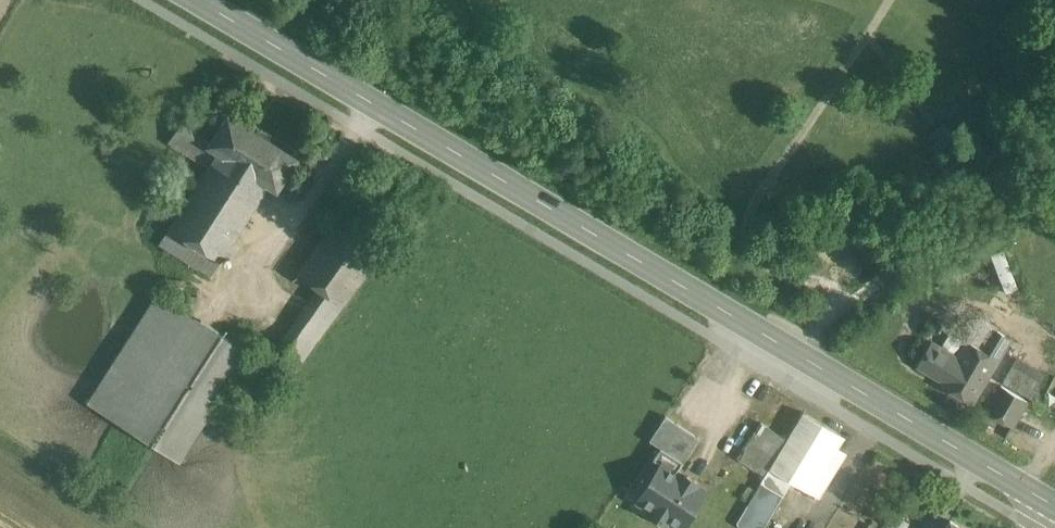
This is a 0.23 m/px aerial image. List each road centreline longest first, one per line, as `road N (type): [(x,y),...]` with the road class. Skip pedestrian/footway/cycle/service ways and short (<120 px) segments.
road 1 (secondary): [(1048,507),(196,0)]

